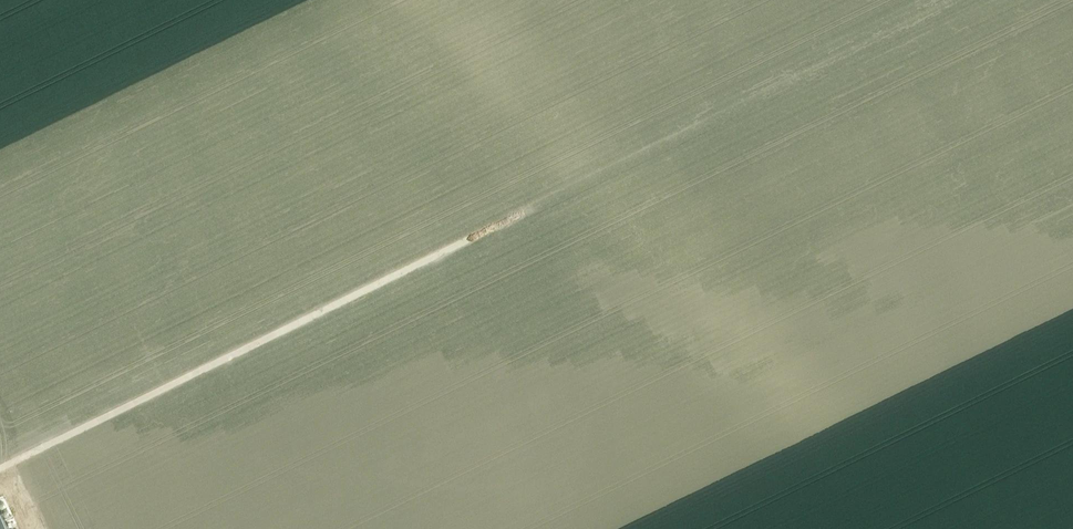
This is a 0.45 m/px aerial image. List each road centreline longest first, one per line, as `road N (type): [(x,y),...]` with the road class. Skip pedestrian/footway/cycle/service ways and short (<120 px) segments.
road 1 (track): [(0,467),(532,208)]

